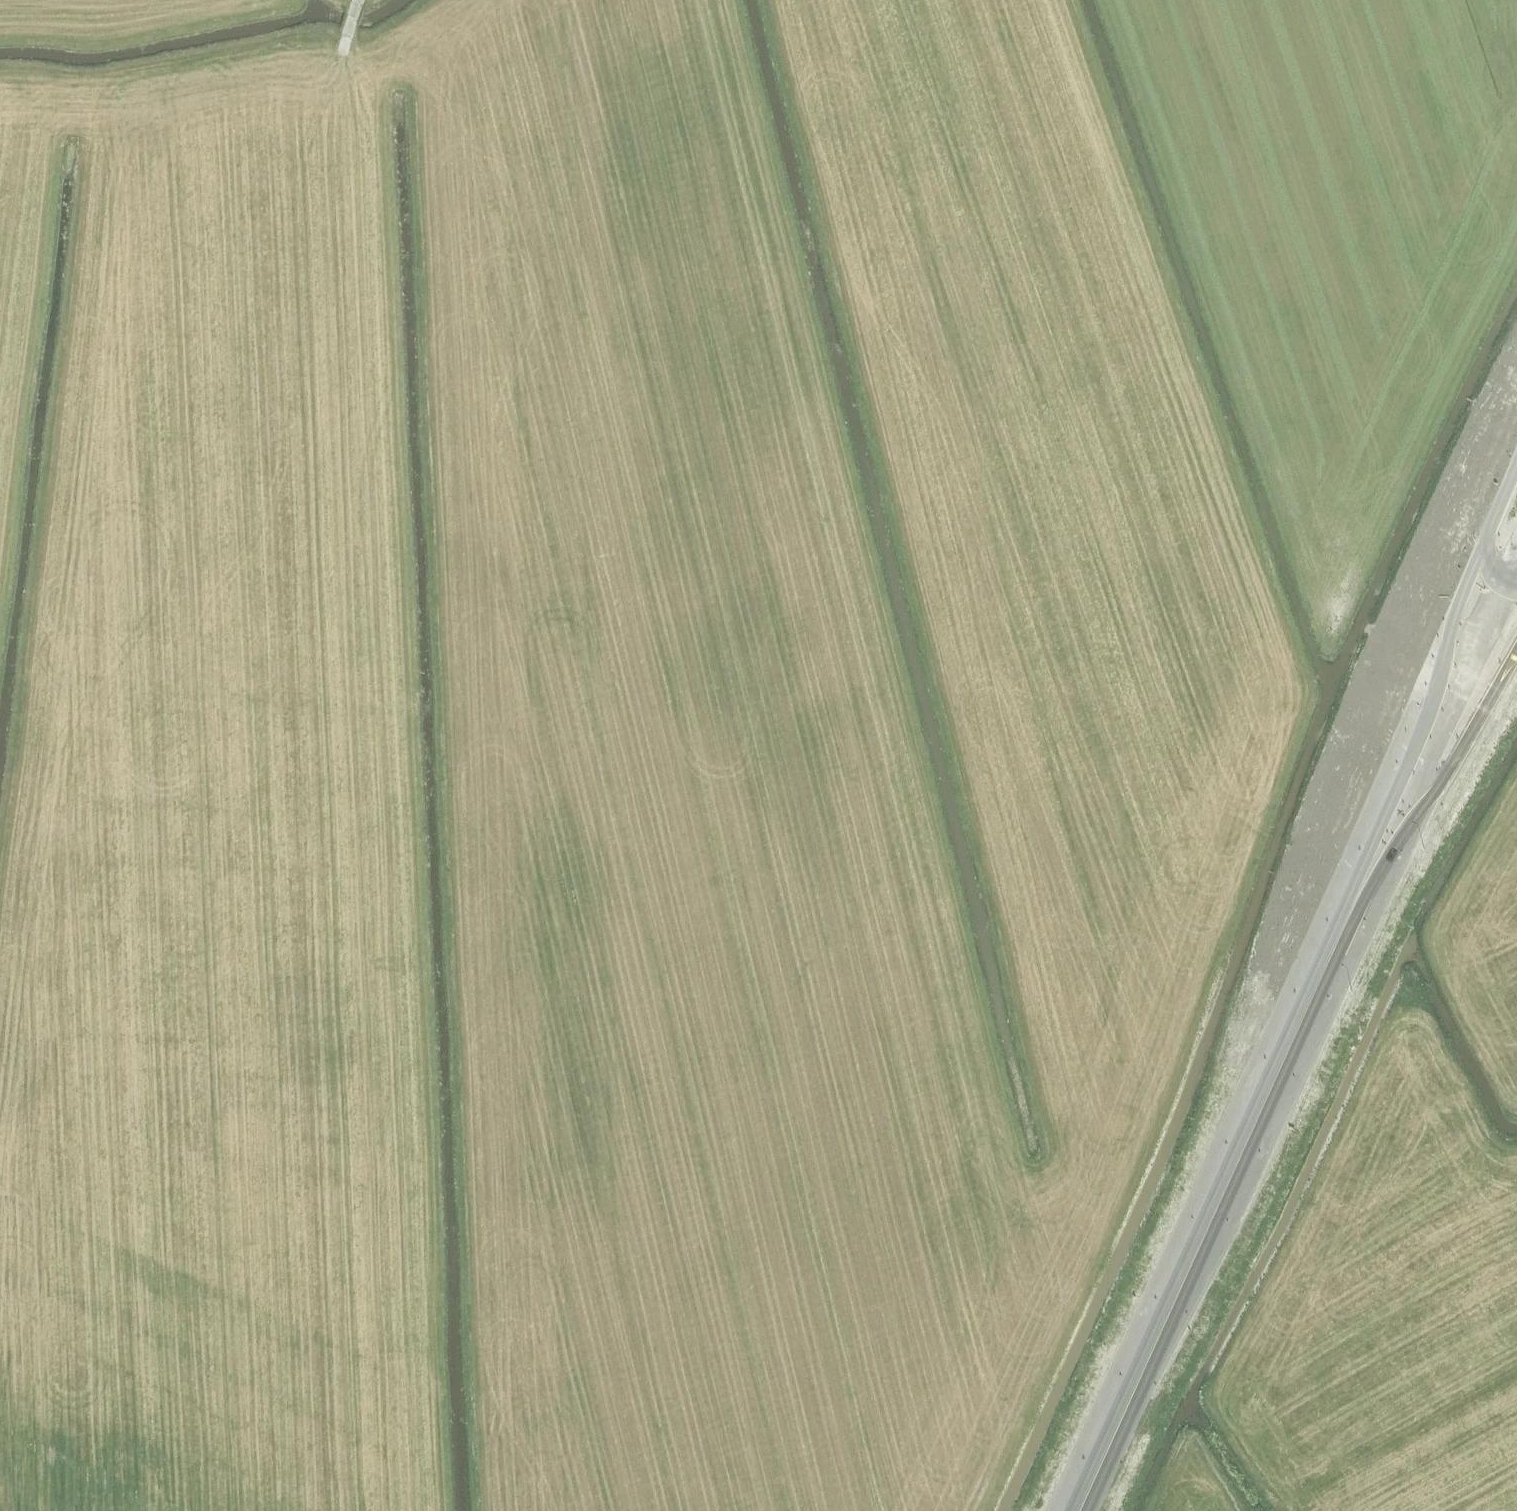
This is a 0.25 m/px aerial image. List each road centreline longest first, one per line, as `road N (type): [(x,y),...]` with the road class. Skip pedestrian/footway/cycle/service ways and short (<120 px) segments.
road 1 (trunk): [(1364,882),(1074,1510)]
road 2 (trunk): [(1516,464),(1396,754),(1364,882)]
road 3 (trunk): [(1364,882),(1516,566)]
road 4 (trunk): [(1364,882),(1443,784),(1516,656)]

